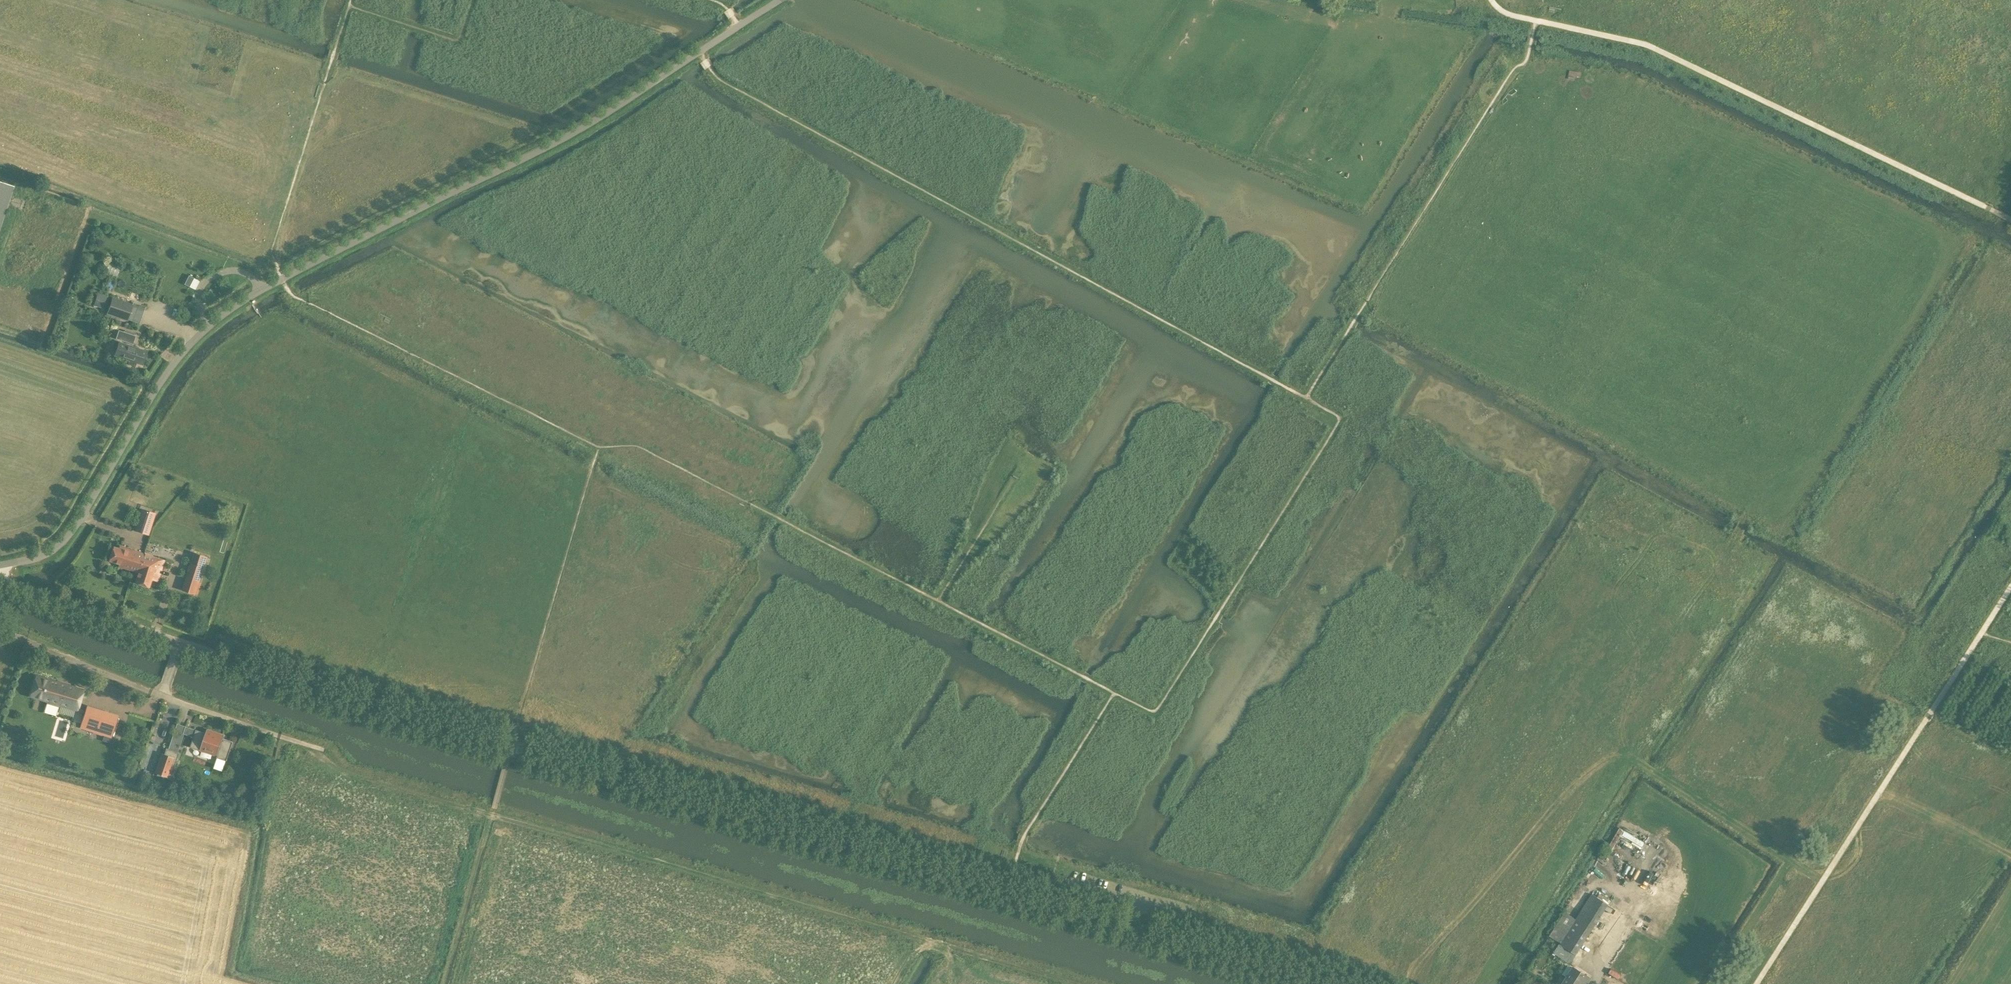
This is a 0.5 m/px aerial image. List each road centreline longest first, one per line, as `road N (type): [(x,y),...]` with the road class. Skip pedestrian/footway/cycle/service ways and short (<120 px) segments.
road 1 (tertiary): [(1326,983),(402,716),(0,582)]
road 2 (unclassified): [(0,566),(49,552),(68,536),(172,365),(241,303),(583,131),(781,0)]

